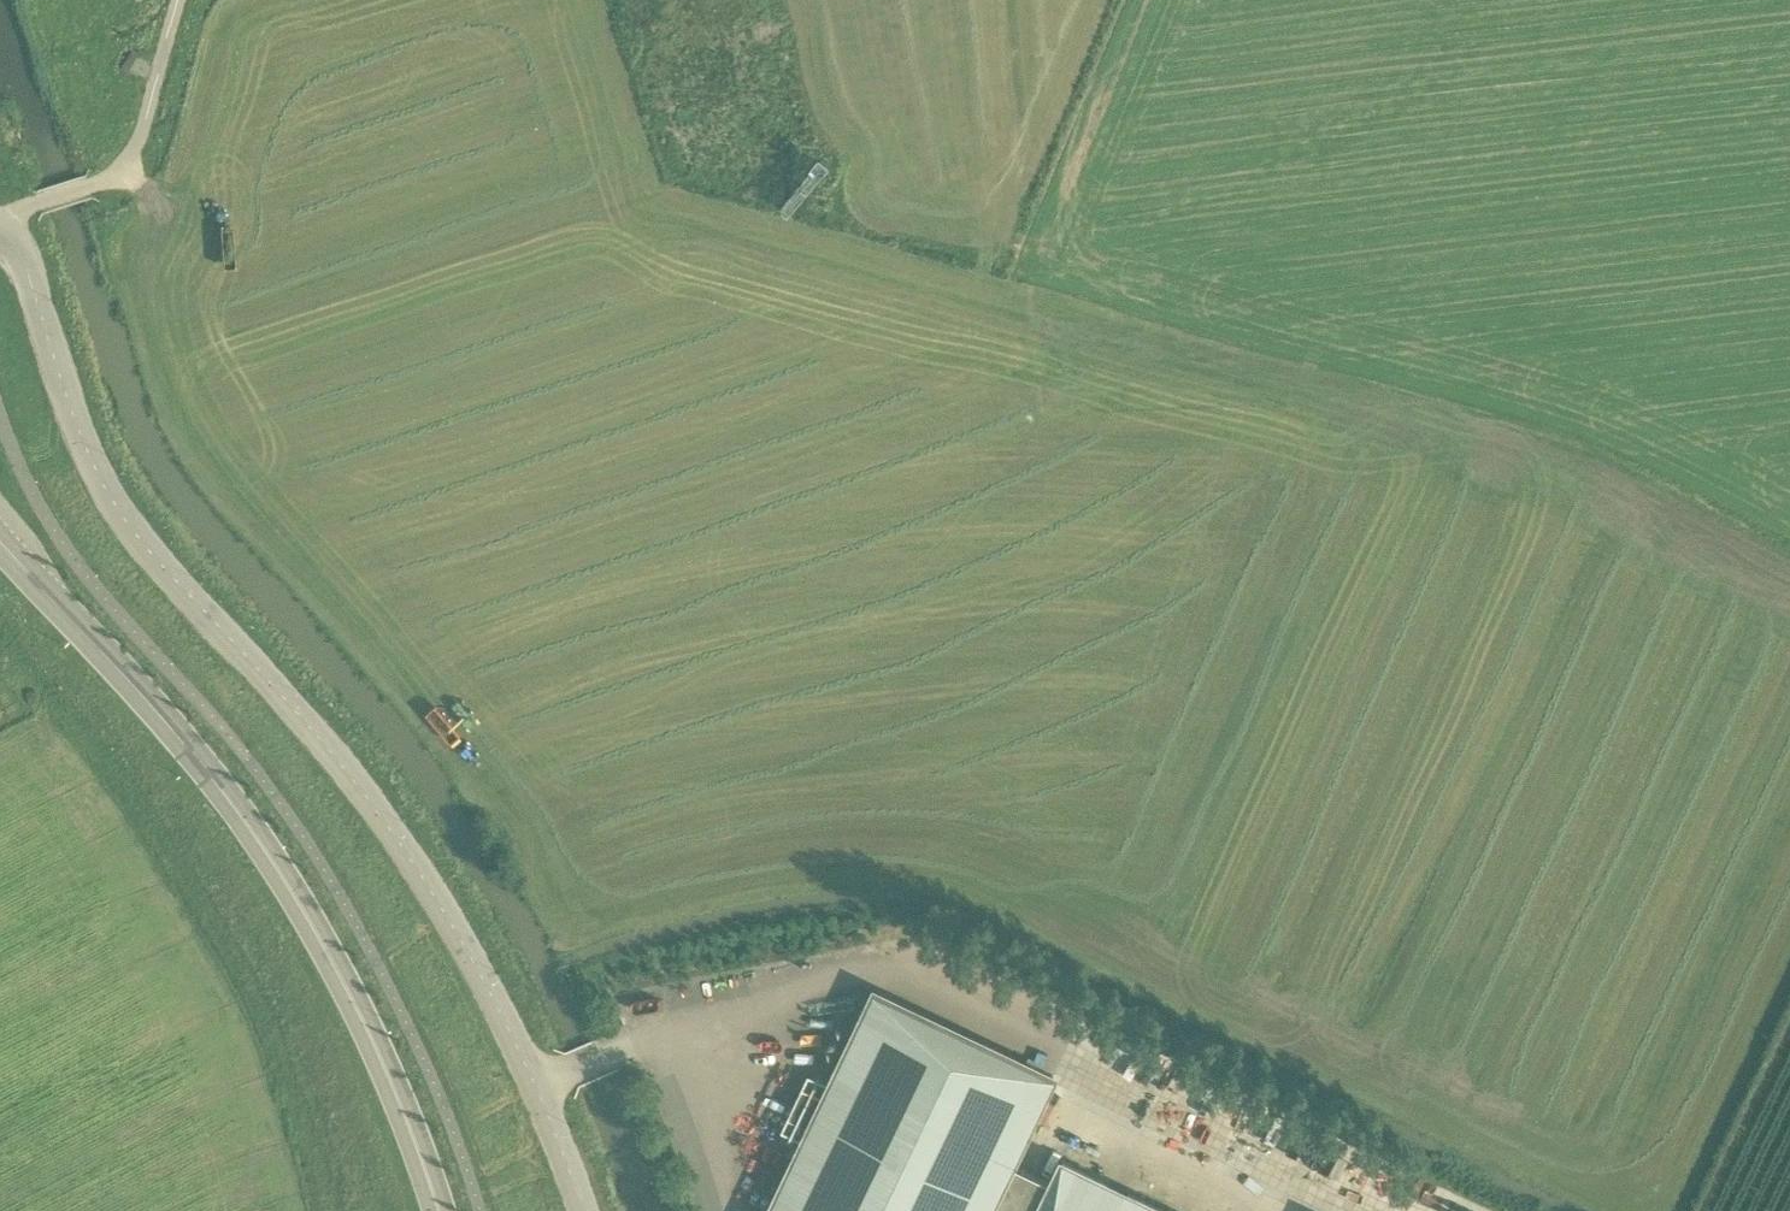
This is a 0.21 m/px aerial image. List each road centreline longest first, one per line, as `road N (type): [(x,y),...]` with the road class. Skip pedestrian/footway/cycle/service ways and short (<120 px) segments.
road 1 (unclassified): [(582,1210),(540,1087),(452,927),(332,756),(120,511),(85,446),(20,249),(3,226)]
road 2 (tertiary): [(445,1210),(373,1041),(244,819),(0,542)]
road 3 (unclassified): [(146,123),(109,177),(37,201),(3,226)]

